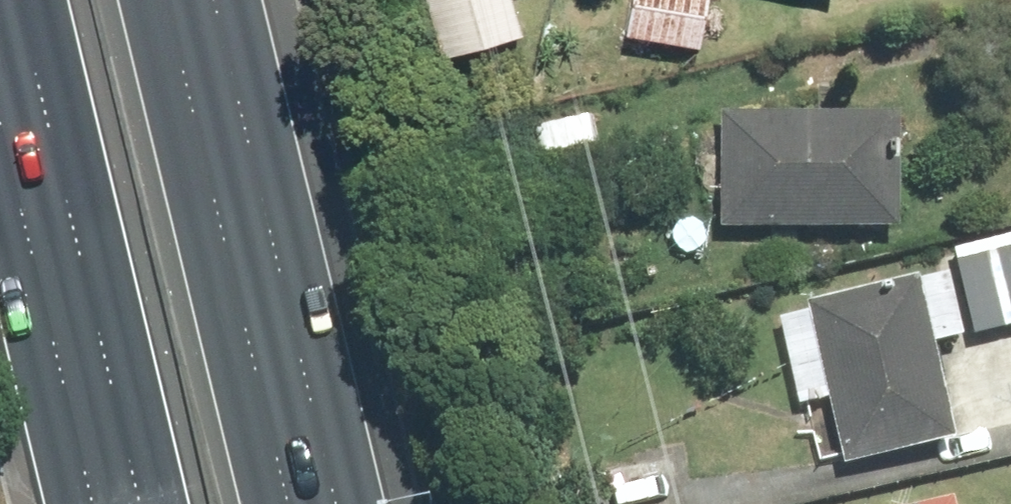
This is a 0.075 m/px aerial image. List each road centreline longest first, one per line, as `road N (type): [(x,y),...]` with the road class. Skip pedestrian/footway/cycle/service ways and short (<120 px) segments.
road 1 (motorway): [(163,0),(286,503)]
road 2 (motorway): [(145,503),(22,0)]

